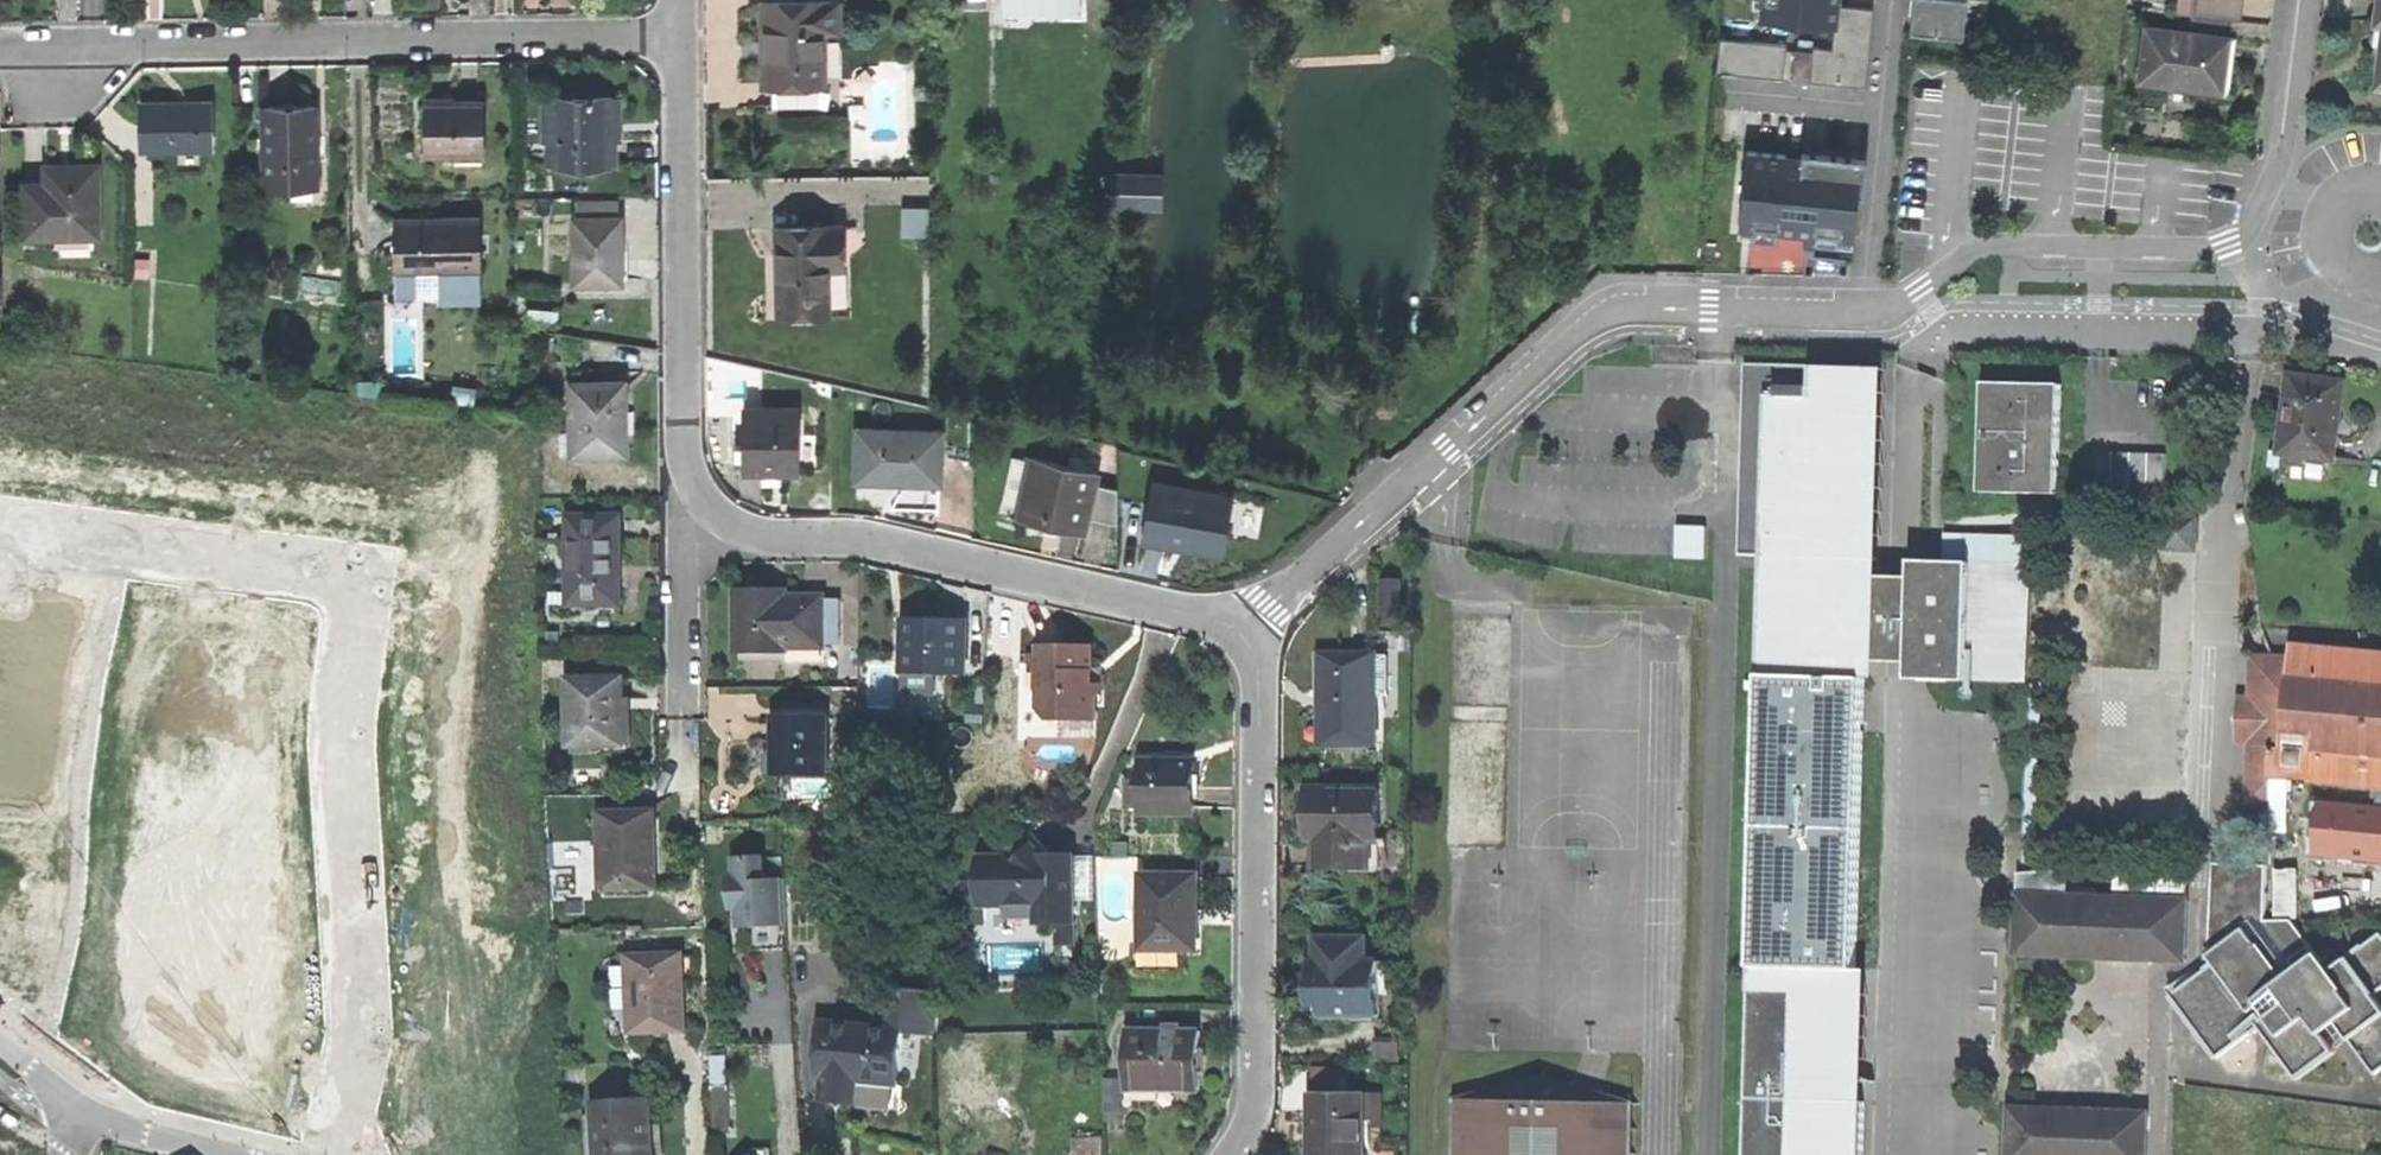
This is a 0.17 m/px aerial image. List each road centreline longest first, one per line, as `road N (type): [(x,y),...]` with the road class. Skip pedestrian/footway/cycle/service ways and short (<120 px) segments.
road 1 (residential): [(2306,0),(2282,156),(2242,236),(2192,250),(1987,248),(1875,313),(1654,309),(1609,315),(1447,450),(1247,639)]
road 2 (residential): [(337,1154),(361,1024),(342,754),(361,616),(357,596),(339,580),(0,532)]
road 3 (residential): [(680,37),(0,48)]
road 4 (residential): [(712,507),(755,533),(907,550),(1189,614),(1247,639)]
road 5 (residential): [(1247,639),(1259,683),(1257,1075),(1253,1116),(1231,1154)]
road 6 (residential): [(680,37),(683,440),(712,507)]
road 7 (residential): [(712,507),(688,578),(684,712)]
road 8 (residential): [(88,1111),(228,1154)]

